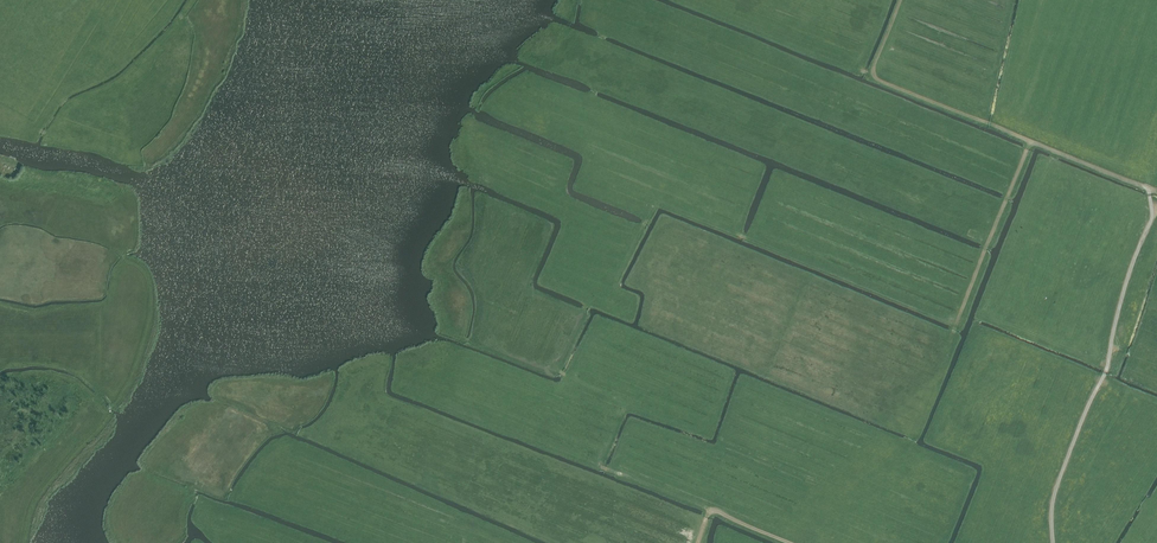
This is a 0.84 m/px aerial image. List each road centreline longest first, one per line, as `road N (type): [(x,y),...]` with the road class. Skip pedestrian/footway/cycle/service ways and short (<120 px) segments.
road 1 (track): [(1053,542),(1053,497),(1107,371),(1117,314),(1152,216),(1150,195)]
road 2 (track): [(911,444),(1030,142)]
road 3 (track): [(857,70),(1030,142)]
road 4 (track): [(1030,142),(1150,195)]
road 5 (track): [(698,542),(715,512),(791,542)]

